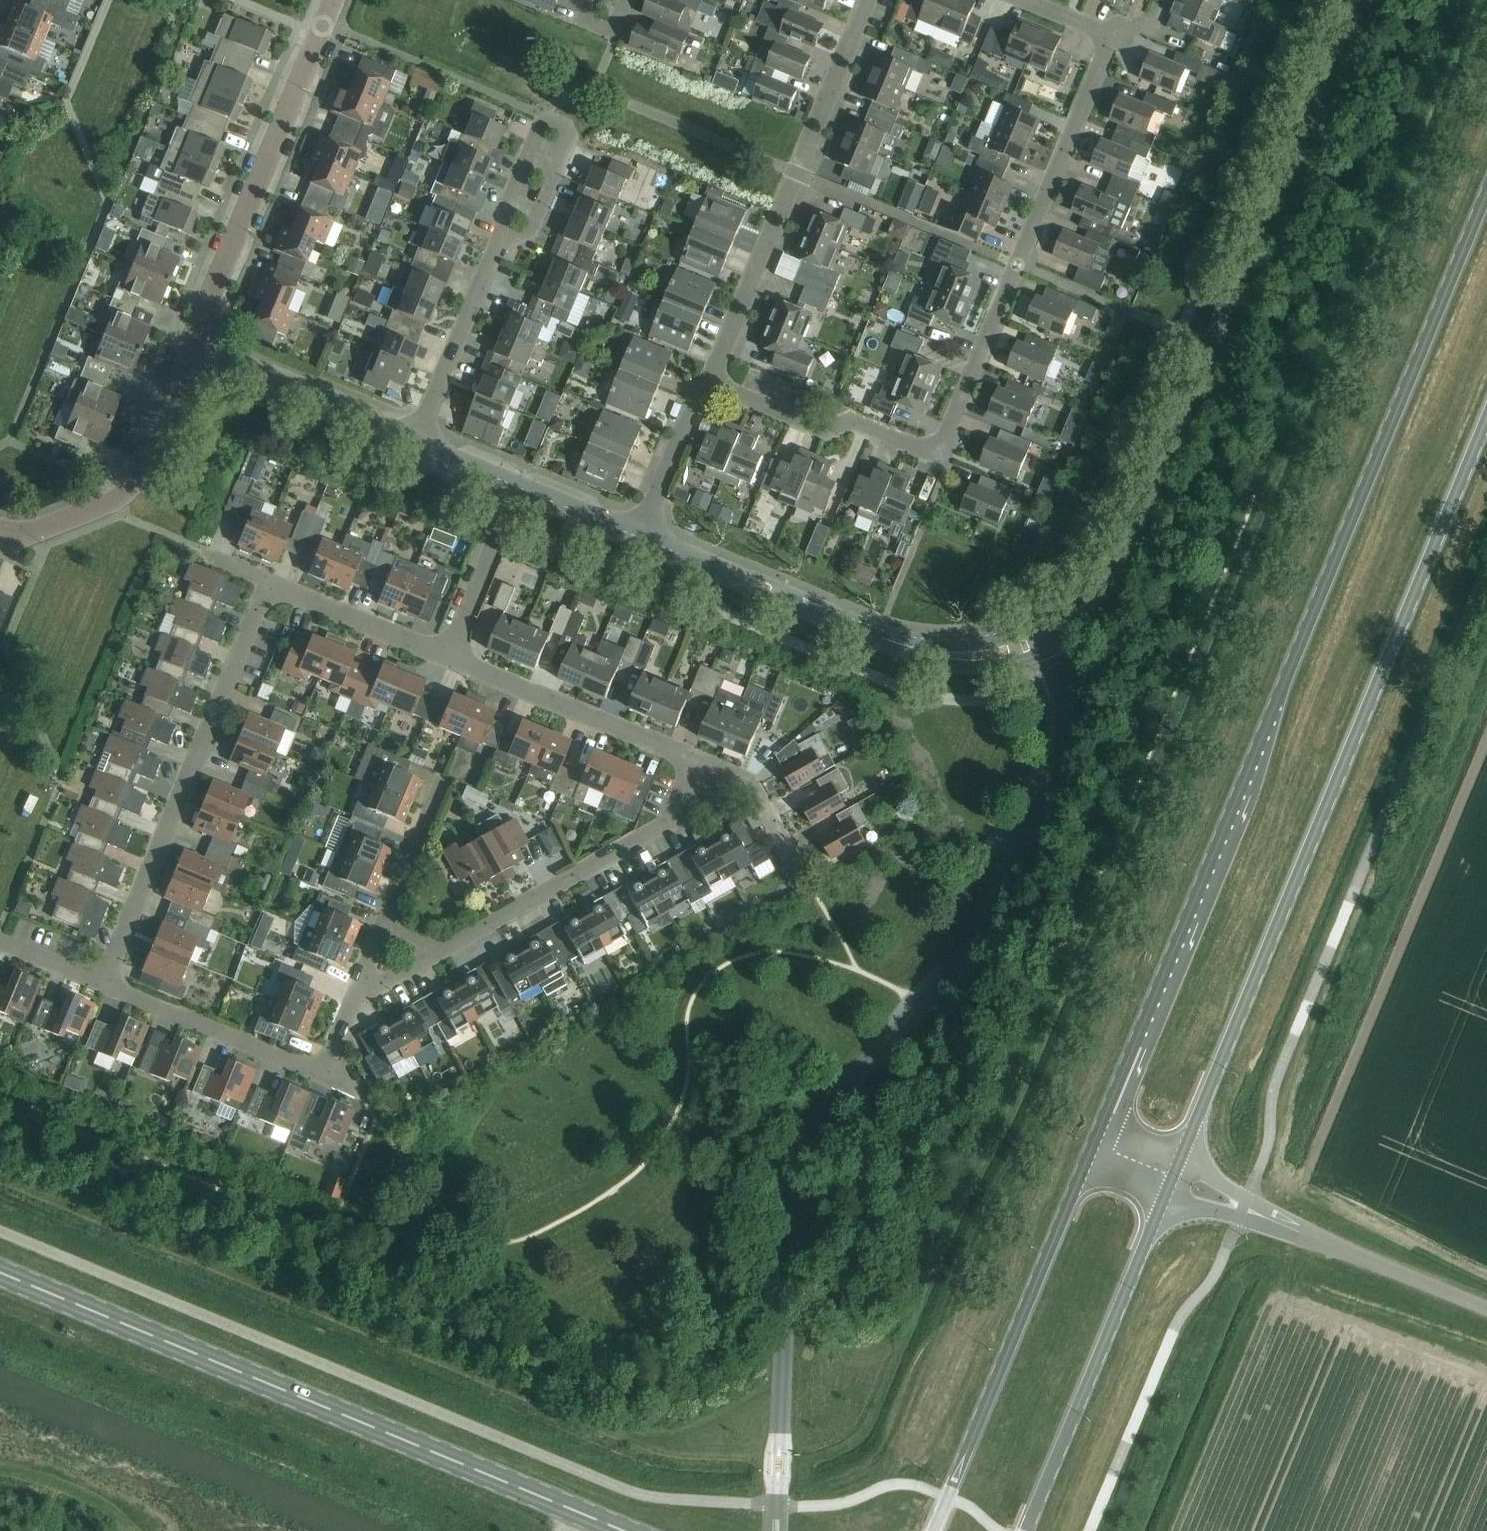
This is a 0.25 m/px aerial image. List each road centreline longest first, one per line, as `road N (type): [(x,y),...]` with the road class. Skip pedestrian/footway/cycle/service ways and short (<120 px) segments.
road 1 (primary): [(1486,183),(1093,1145)]
road 2 (primary): [(1181,1165),(1486,414)]
road 3 (residential): [(710,380),(813,428),(850,422),(944,461),(1112,33),(1024,0)]
road 4 (primary): [(624,1530),(0,1272)]
road 5 (residential): [(104,984),(269,577),(438,648)]
road 6 (tertiary): [(1354,0),(1170,463),(1124,558)]
road 7 (primary): [(1093,1145),(934,1530)]
road 8 (residential): [(710,380),(864,0)]
road 9 (residential): [(324,0),(189,346)]
road 10 (primary): [(1026,1530),(1167,1198)]
road 11 (residential): [(104,984),(322,1078),(355,1002)]
road 12 (tertiary): [(189,346),(130,475),(98,507),(41,529),(0,520)]
road 13 (residential): [(689,807),(441,951)]
road 14 (tertiary): [(888,640),(638,531)]
road 15 (residential): [(438,648),(686,753)]
road 16 (unclassified): [(1486,1309),(1246,1209)]
road 17 (residential): [(494,247),(539,133),(569,146),(534,237)]
road 18 (tertiary): [(417,440),(189,346)]
road 19 (residential): [(417,440),(494,247)]
road 20 (residential): [(438,648),(514,480)]
road 21 (residential): [(638,531),(697,389),(710,380)]
road 22 (tertiary): [(888,640),(950,665),(1009,666),(1045,653)]
road 23 (residential): [(385,921),(443,780)]
road 24 (tertiary): [(1034,629),(954,645),(888,640)]
road 25 (tertiary): [(638,531),(514,480)]
road 26 (tertiary): [(1045,653),(1107,610),(1124,558)]

